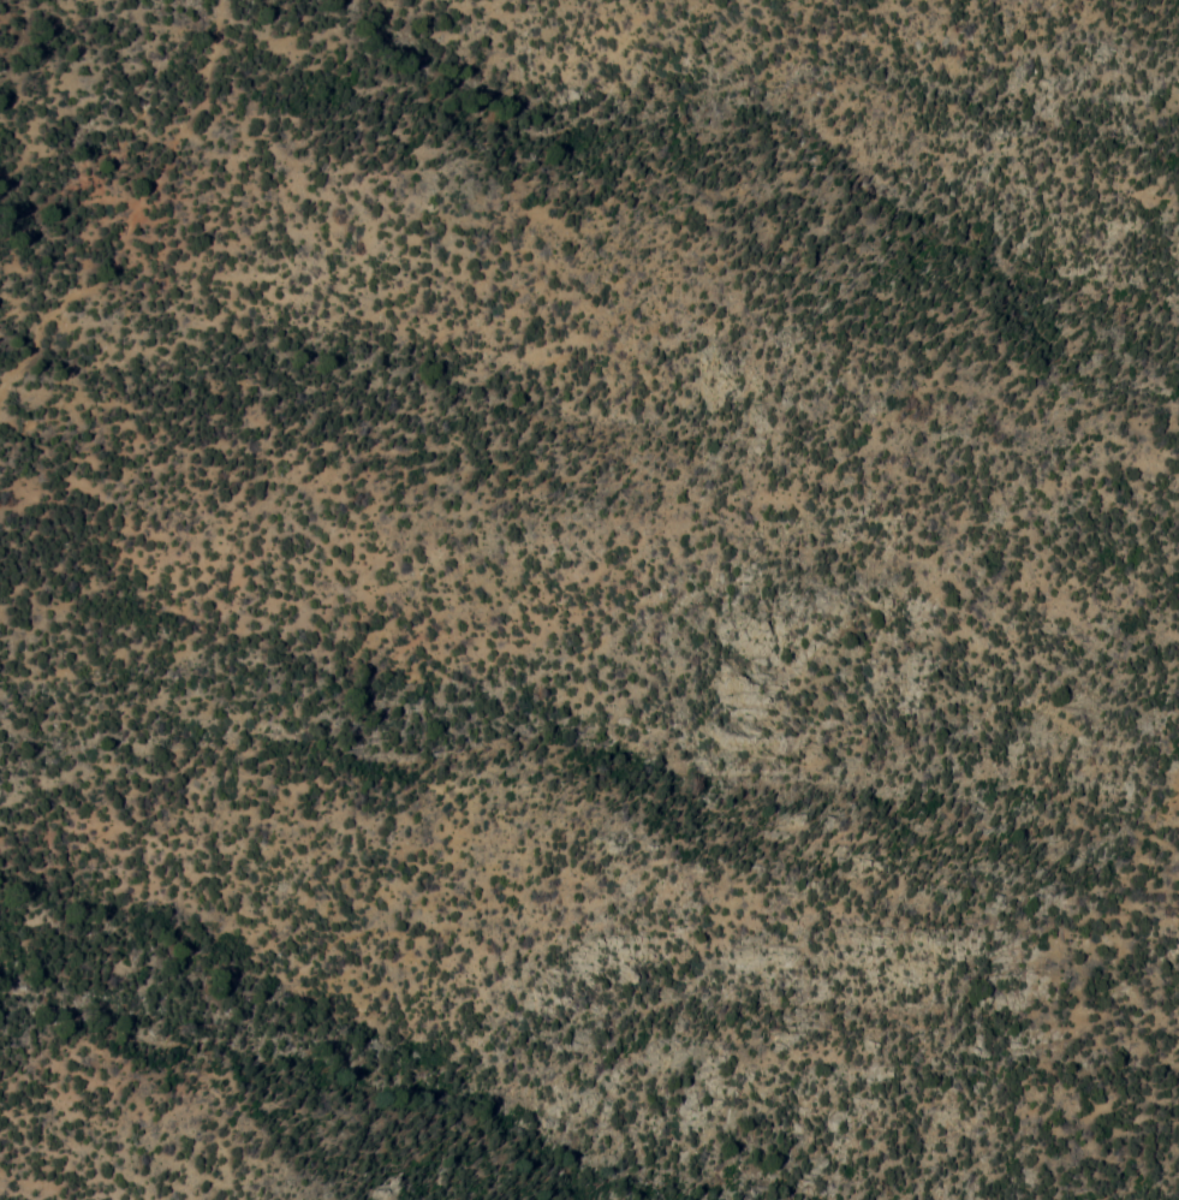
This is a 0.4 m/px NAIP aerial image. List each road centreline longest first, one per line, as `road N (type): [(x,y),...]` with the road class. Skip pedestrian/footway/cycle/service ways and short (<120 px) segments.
road 1 (track): [(0,472),(162,180),(227,0)]

